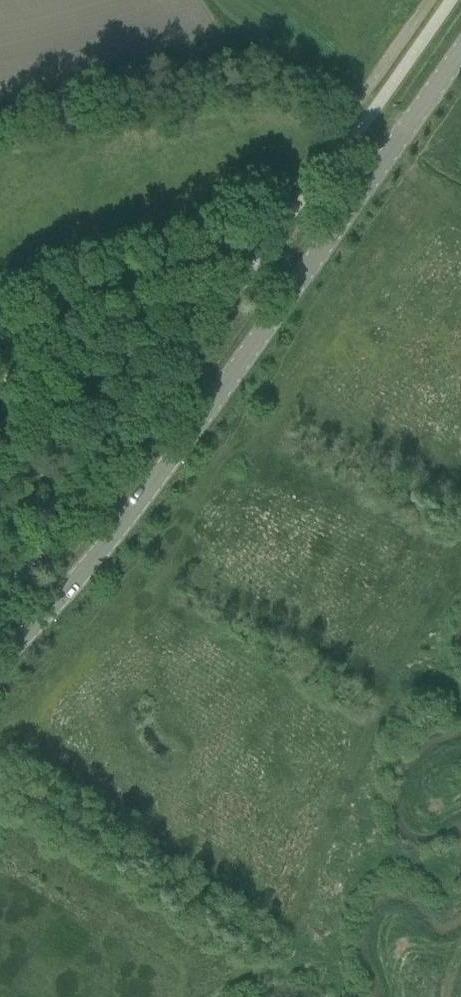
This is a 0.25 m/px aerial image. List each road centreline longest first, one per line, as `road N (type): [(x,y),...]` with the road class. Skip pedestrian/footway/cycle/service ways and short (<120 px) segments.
road 1 (tertiary): [(0,659),(84,575),(460,55)]
road 2 (track): [(0,309),(168,242),(233,229),(278,233)]

